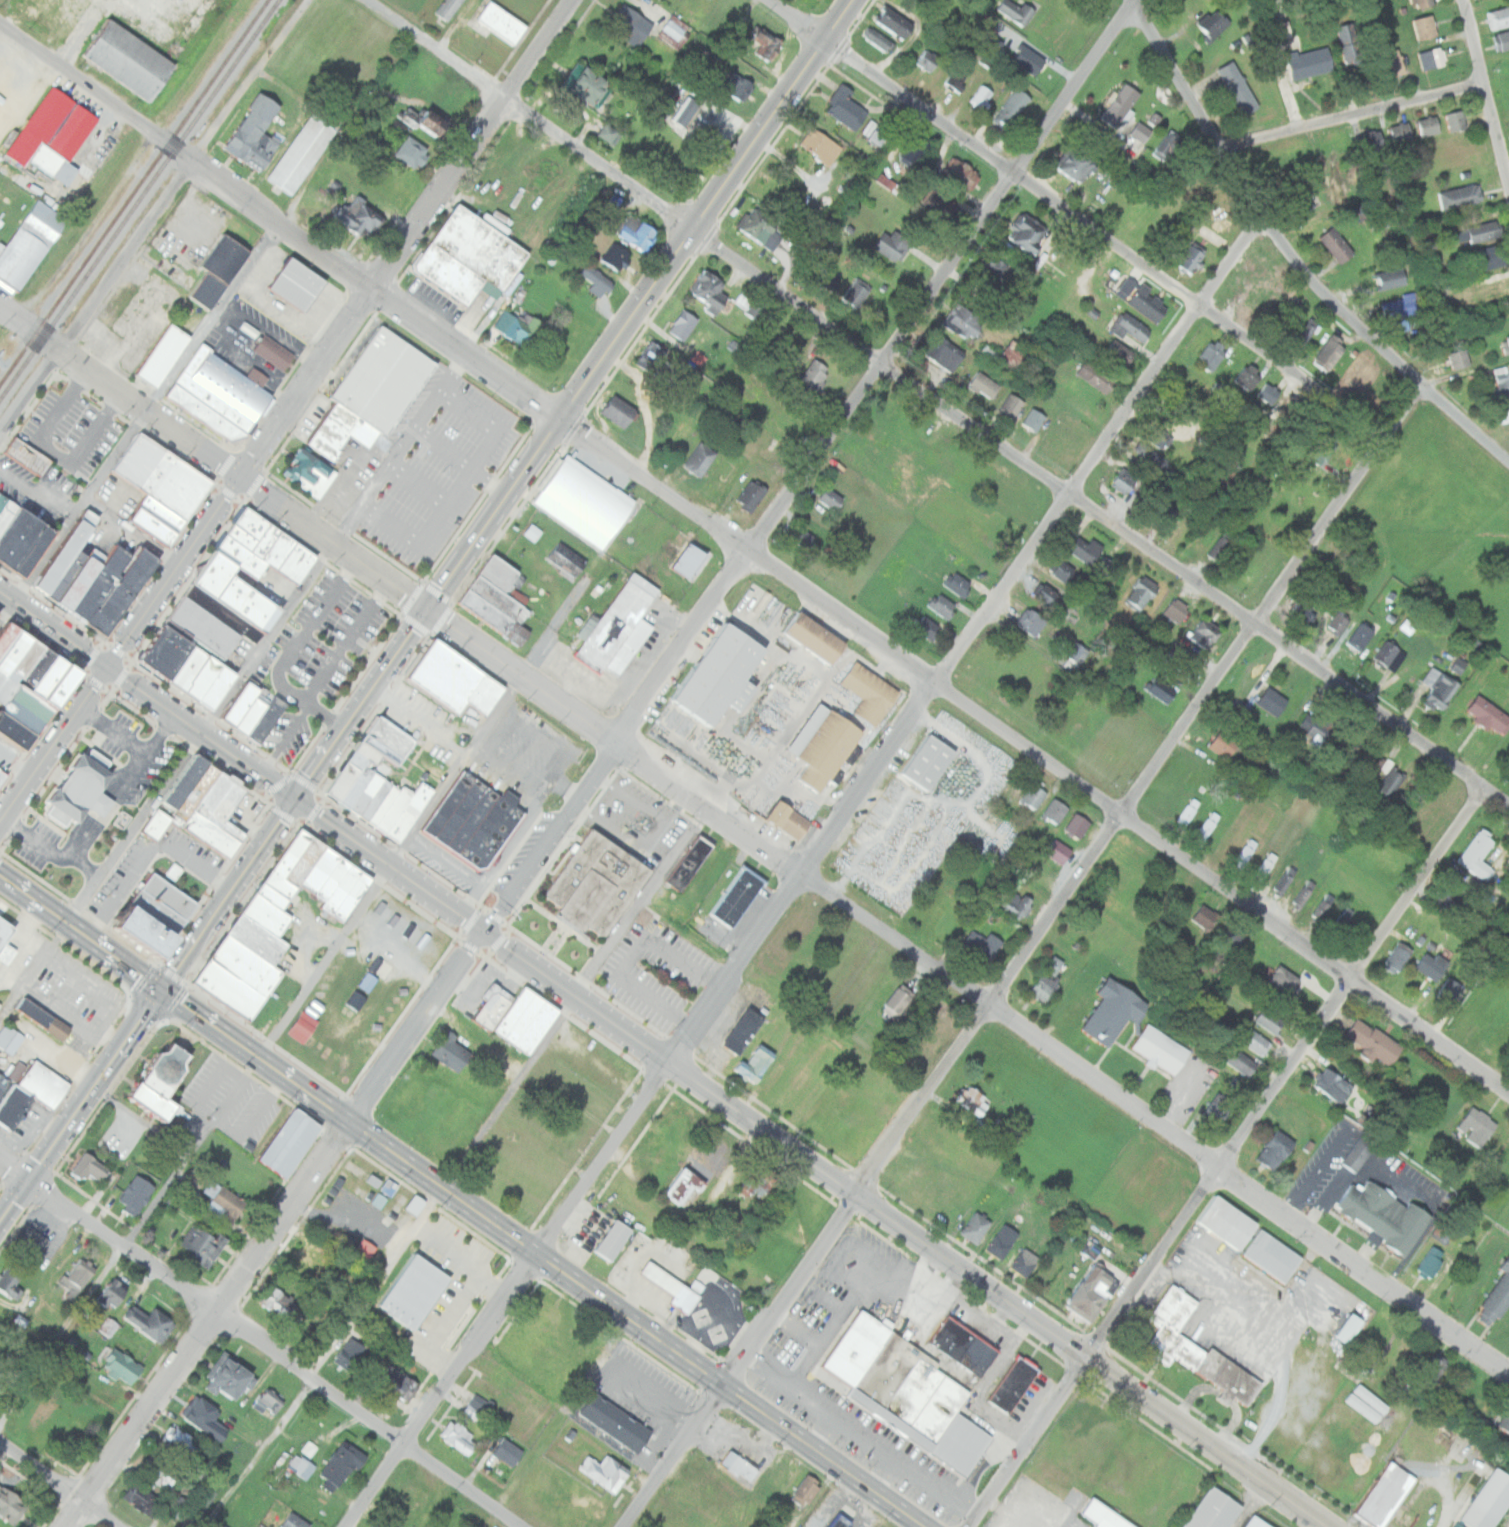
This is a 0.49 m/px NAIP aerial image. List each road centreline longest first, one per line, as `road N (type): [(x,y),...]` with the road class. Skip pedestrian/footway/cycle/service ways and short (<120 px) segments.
road 1 (tertiary): [(1334,1526),(0,593)]
road 2 (residential): [(1358,984),(175,147)]
road 3 (residential): [(1508,800),(368,0)]
road 4 (residential): [(1508,1372),(427,610)]
road 5 (residential): [(485,932),(1140,0)]
road 6 (trunk): [(924,1526),(0,878)]
road 7 (residential): [(674,1064),(1266,218)]
road 8 (residential): [(863,1197),(1382,449)]
road 9 (residential): [(108,669),(246,485),(577,0)]
road 10 (residential): [(1382,449),(1274,359),(768,0)]
road 11 (primary): [(427,610),(860,0)]
road 12 (residential): [(64,1526),(485,932)]
road 13 (residential): [(1089,1356),(1358,984),(1489,786)]
road 14 (residential): [(521,1526),(29,1183)]
road 15 (residential): [(1508,459),(1327,300),(1219,145),(1138,0)]
road 16 (tertiary): [(349,1526),(674,1064)]
road 17 (residential): [(0,428),(308,0)]
road 18 (residential): [(427,610),(42,338)]
road 19 (primary): [(29,1183),(298,801)]
road 20 (residential): [(623,1526),(863,1197)]
road 21 (residential): [(1219,145),(1484,78)]
road 22 (primary): [(298,801),(427,610)]
road 23 (residential): [(175,147),(0,23)]
road 24 (residential): [(970,1526),(1089,1356)]
road 25 (residential): [(0,826),(108,669)]
road 26 (residential): [(1508,180),(1466,0)]
road 27 (residential): [(1508,1089),(1358,984)]
road 28 (residential): [(123,1526),(0,1440)]

